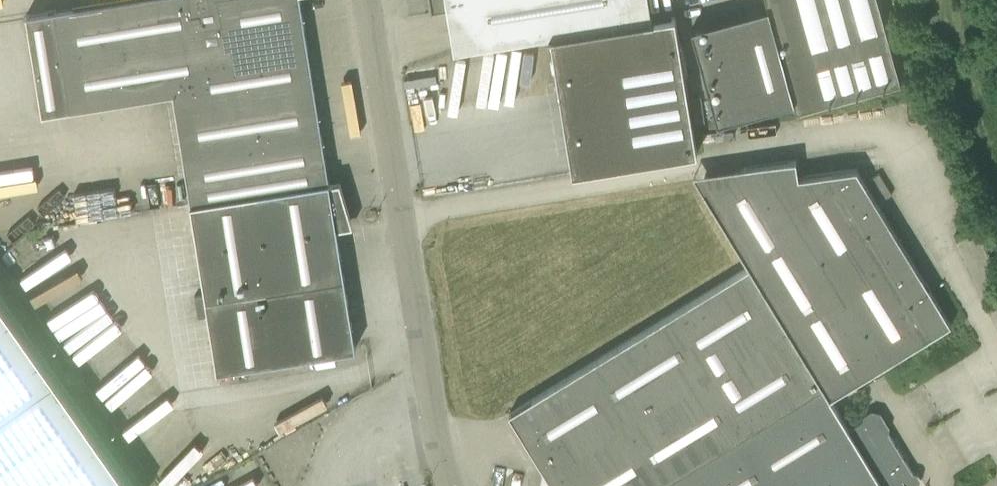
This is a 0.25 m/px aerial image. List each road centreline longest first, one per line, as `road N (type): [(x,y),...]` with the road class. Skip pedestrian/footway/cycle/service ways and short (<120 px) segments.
road 1 (unclassified): [(450,485),(367,0)]

